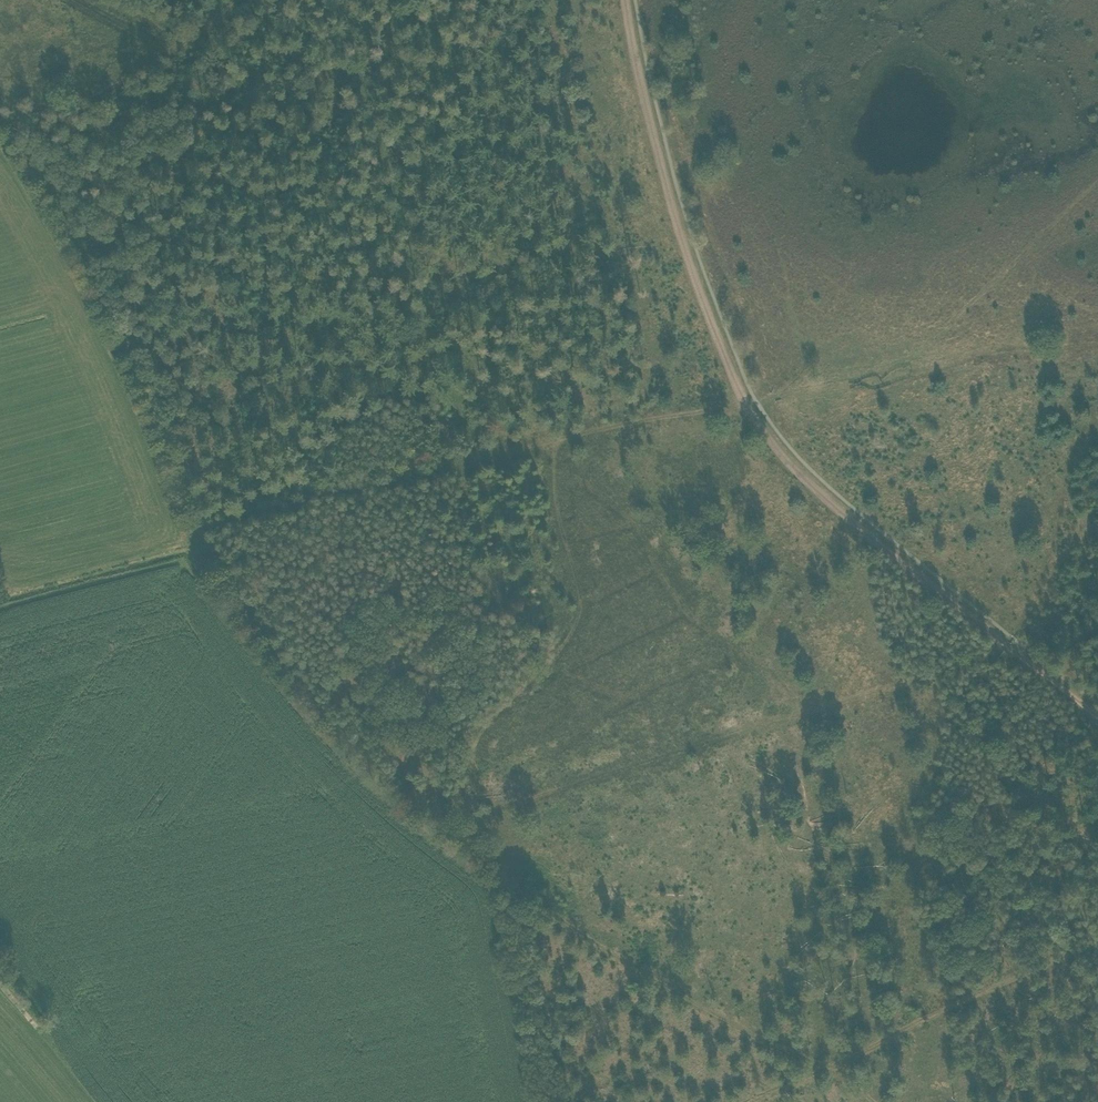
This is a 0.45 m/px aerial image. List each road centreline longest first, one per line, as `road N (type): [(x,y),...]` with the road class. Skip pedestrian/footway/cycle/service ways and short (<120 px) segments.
road 1 (track): [(462,830),(445,829),(286,688),(246,635),(107,310),(7,122),(124,80),(183,39)]
road 2 (track): [(628,0),(669,205),(722,357),(761,434),(819,493),(1097,722)]
road 3 (track): [(462,830),(475,793),(469,761),(484,725),(562,650),(580,612),(549,444),(749,396)]
road 4 (track): [(523,894),(523,960),(551,1101)]

